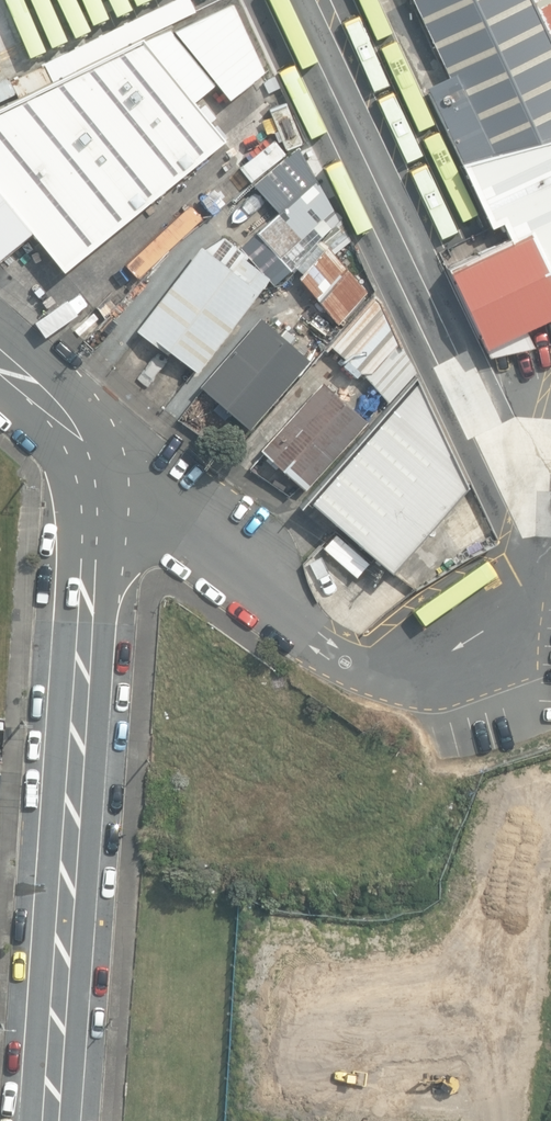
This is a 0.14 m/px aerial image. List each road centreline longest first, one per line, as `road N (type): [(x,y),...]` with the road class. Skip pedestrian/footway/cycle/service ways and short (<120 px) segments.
road 1 (residential): [(93,482),(51,1120)]
road 2 (residential): [(93,482),(148,505),(334,652),(365,665),(395,674),(442,668),(543,623)]
road 3 (residential): [(0,358),(72,427),(93,482)]

